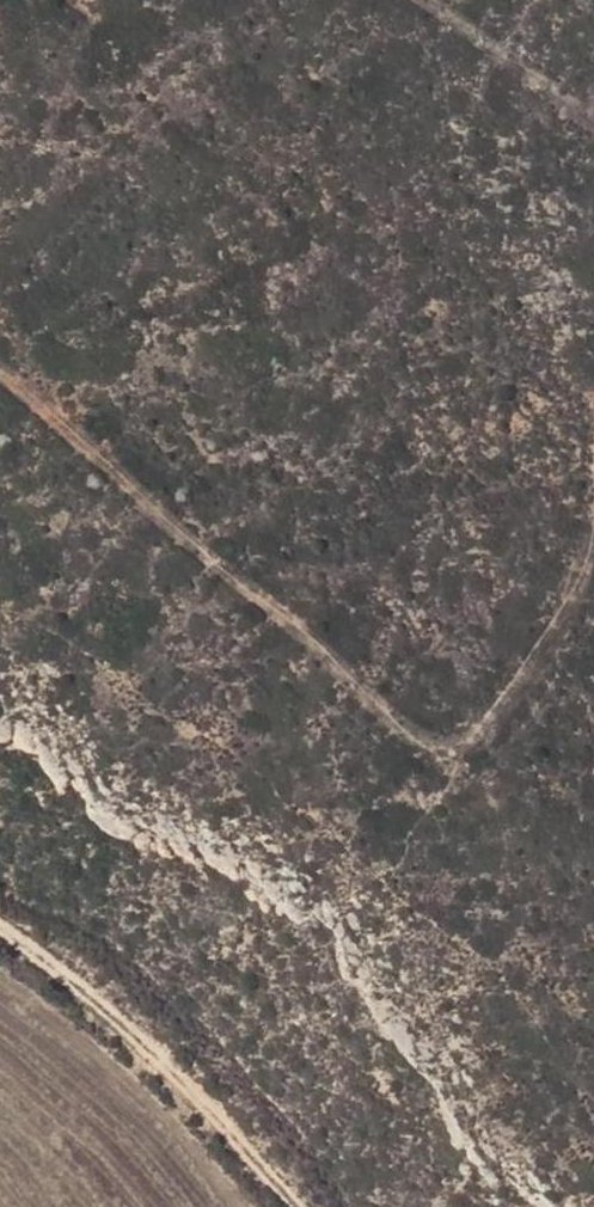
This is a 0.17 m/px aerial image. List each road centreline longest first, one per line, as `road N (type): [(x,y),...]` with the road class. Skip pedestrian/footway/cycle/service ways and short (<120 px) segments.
road 1 (track): [(593,456),(556,611),(519,680),(463,741),(423,727),(32,389),(0,370)]
road 2 (track): [(306,1206),(106,996),(0,919)]

